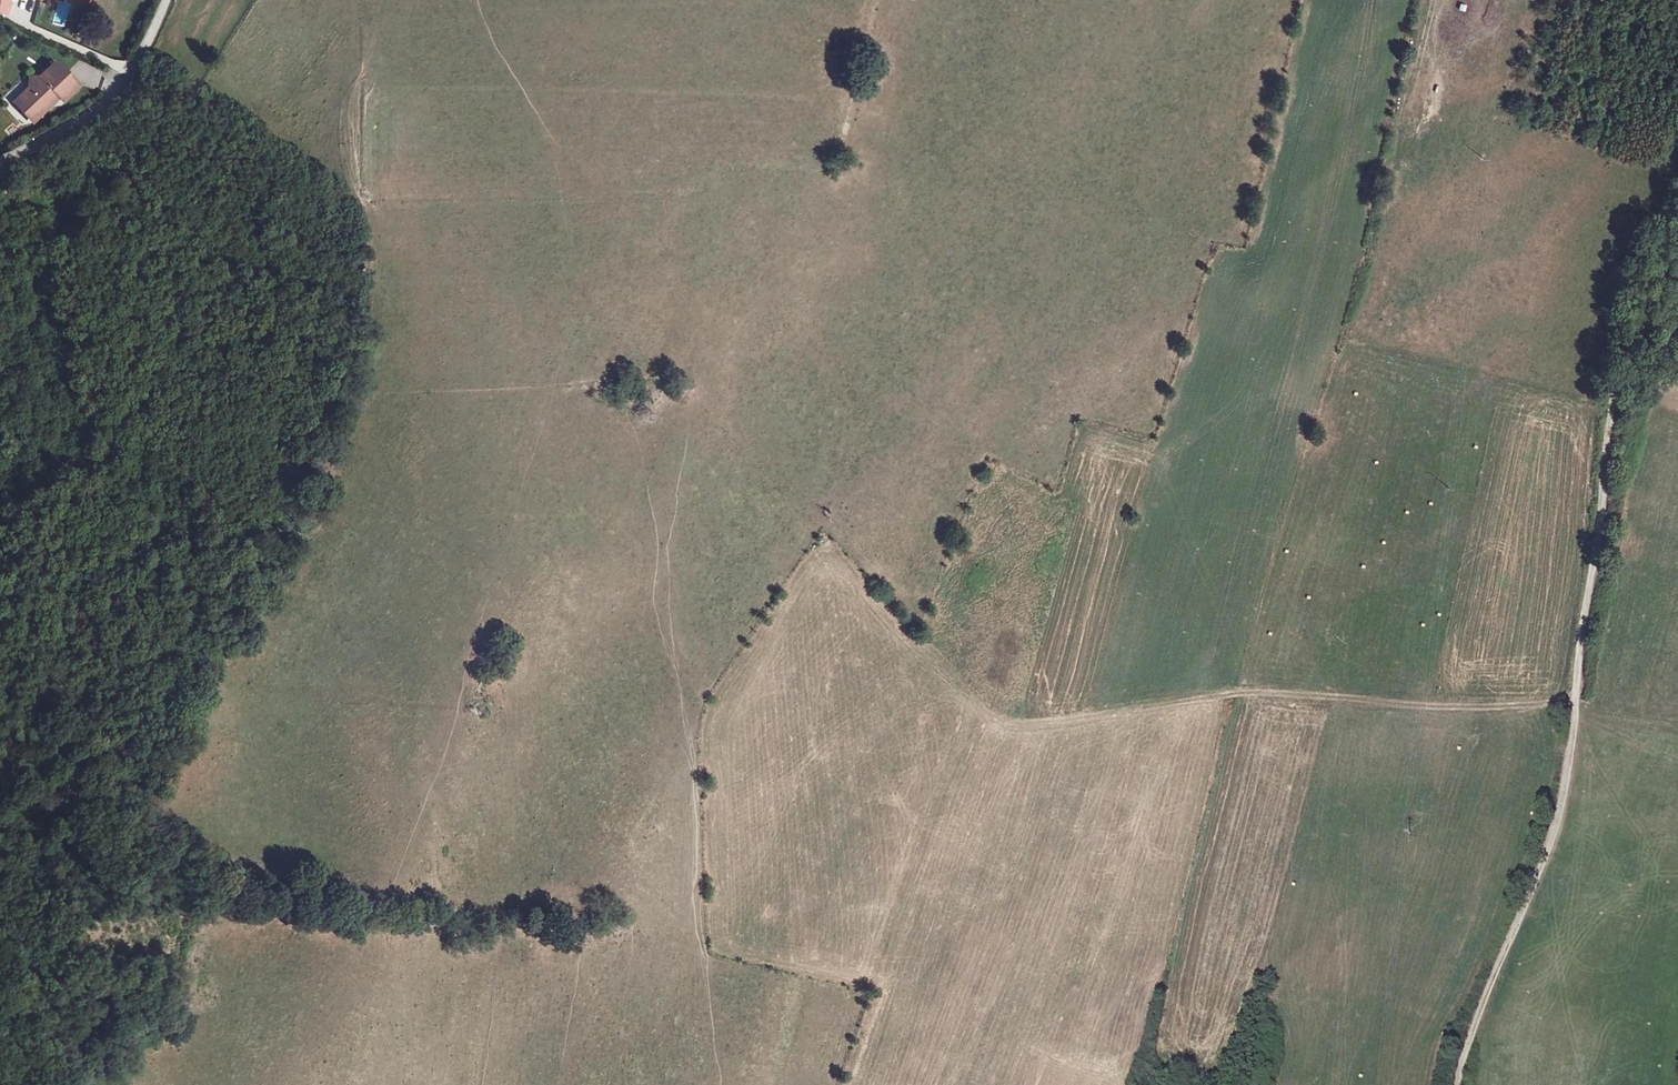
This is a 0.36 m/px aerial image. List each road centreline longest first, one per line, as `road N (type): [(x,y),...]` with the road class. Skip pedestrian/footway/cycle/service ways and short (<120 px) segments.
road 1 (track): [(1677,233),(1623,366),(1611,419),(1553,832),(1490,979),(1457,1084)]
road 2 (residential): [(0,165),(110,98),(137,64),(167,0)]

